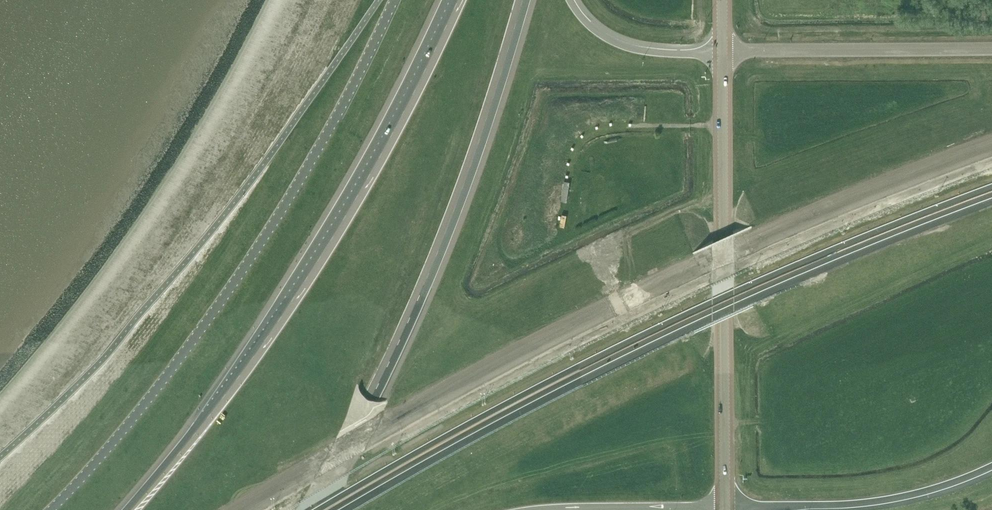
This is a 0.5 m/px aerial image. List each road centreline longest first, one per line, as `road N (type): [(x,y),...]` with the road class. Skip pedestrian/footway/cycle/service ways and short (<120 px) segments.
road 1 (motorway): [(991,148),(734,251),(562,332),(248,509)]
road 2 (motorway): [(326,509),(713,306),(991,190)]
road 3 (unclassified): [(56,509),(157,395),(230,295),(332,126),(394,0)]
road 4 (motorway): [(458,0),(380,156),(292,301),(127,509)]
road 5 (motorway): [(312,509),(420,293),(522,0)]
road 6 (tertiary): [(724,505),(723,53)]
road 7 (motorway): [(724,505),(898,497),(991,465)]
road 8 (motorway): [(991,50),(723,53)]
road 9 (motorway): [(527,509),(724,505)]
road 10 (motorway): [(723,53),(628,46),(597,31),(570,0)]

